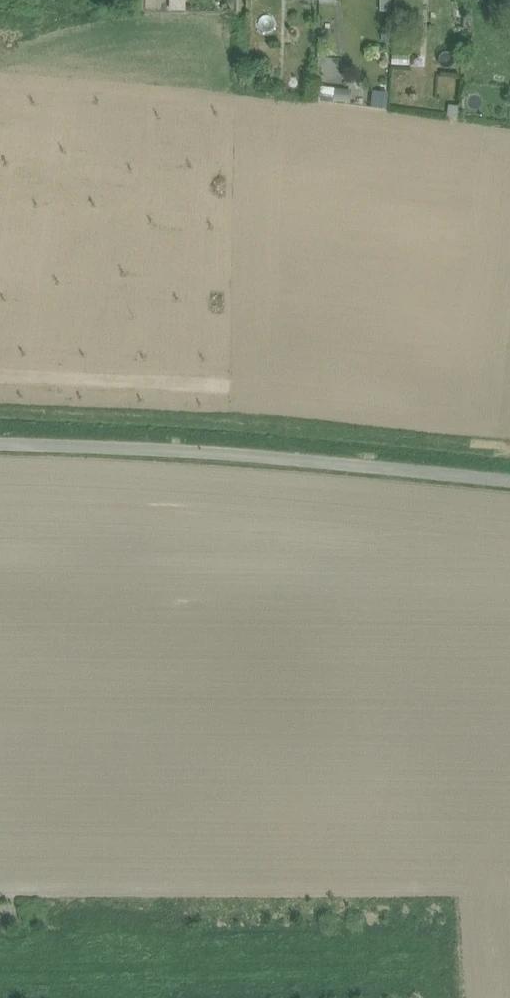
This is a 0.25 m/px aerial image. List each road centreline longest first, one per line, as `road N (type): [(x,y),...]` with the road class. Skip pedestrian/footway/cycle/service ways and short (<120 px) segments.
road 1 (unclassified): [(0,441),(228,451),(509,483)]

